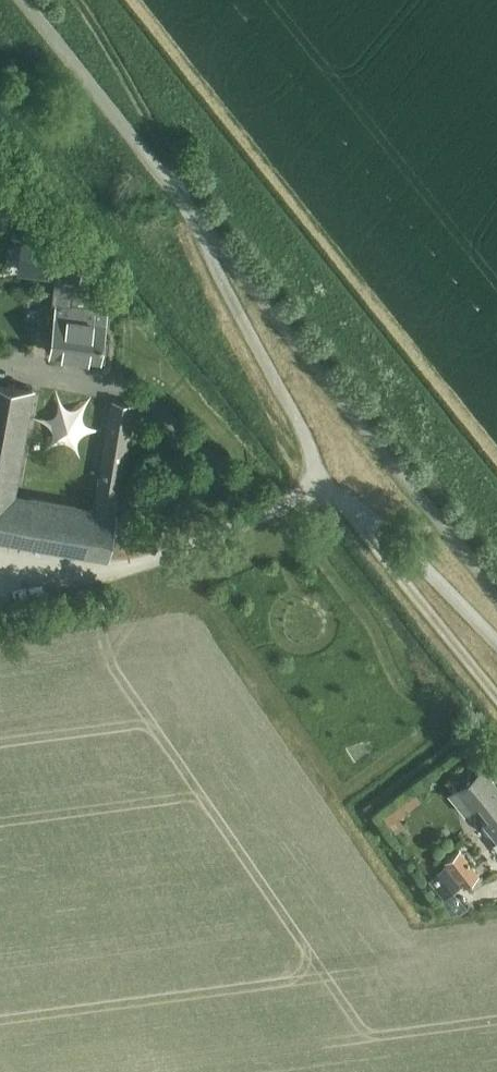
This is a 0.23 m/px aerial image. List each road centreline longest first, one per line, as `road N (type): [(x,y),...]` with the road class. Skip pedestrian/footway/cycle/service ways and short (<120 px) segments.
road 1 (unclassified): [(496,596),(196,217)]
road 2 (unclassified): [(340,500),(320,482),(196,217)]
road 3 (unclassified): [(196,217),(23,0)]
road 4 (unclassified): [(340,500),(496,701)]
road 5 (track): [(179,195),(153,122),(80,0)]
road 6 (unclassified): [(496,644),(340,500)]

